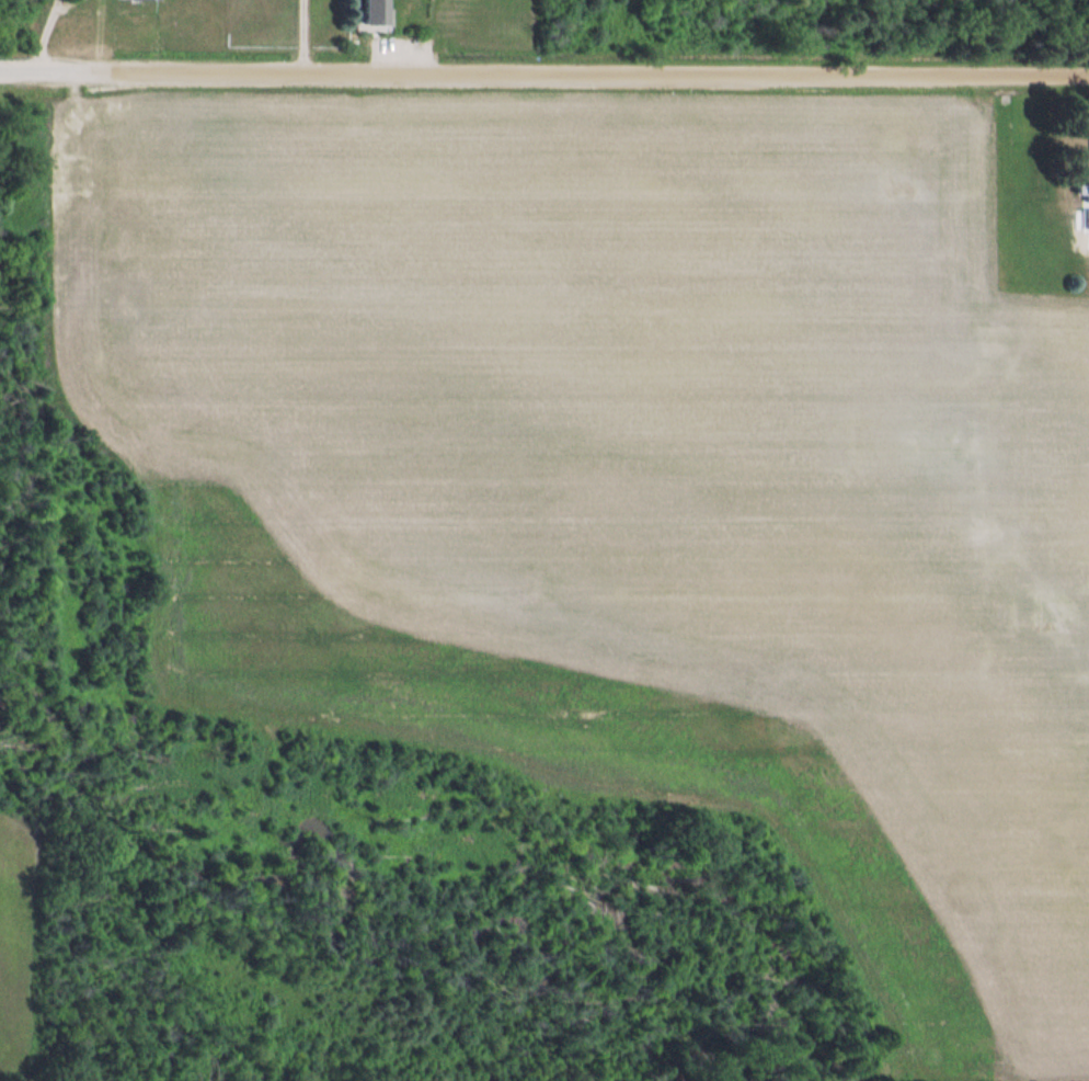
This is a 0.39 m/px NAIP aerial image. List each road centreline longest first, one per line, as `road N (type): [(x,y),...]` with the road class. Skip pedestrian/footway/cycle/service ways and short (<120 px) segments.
road 1 (residential): [(0,71),(1088,73)]

